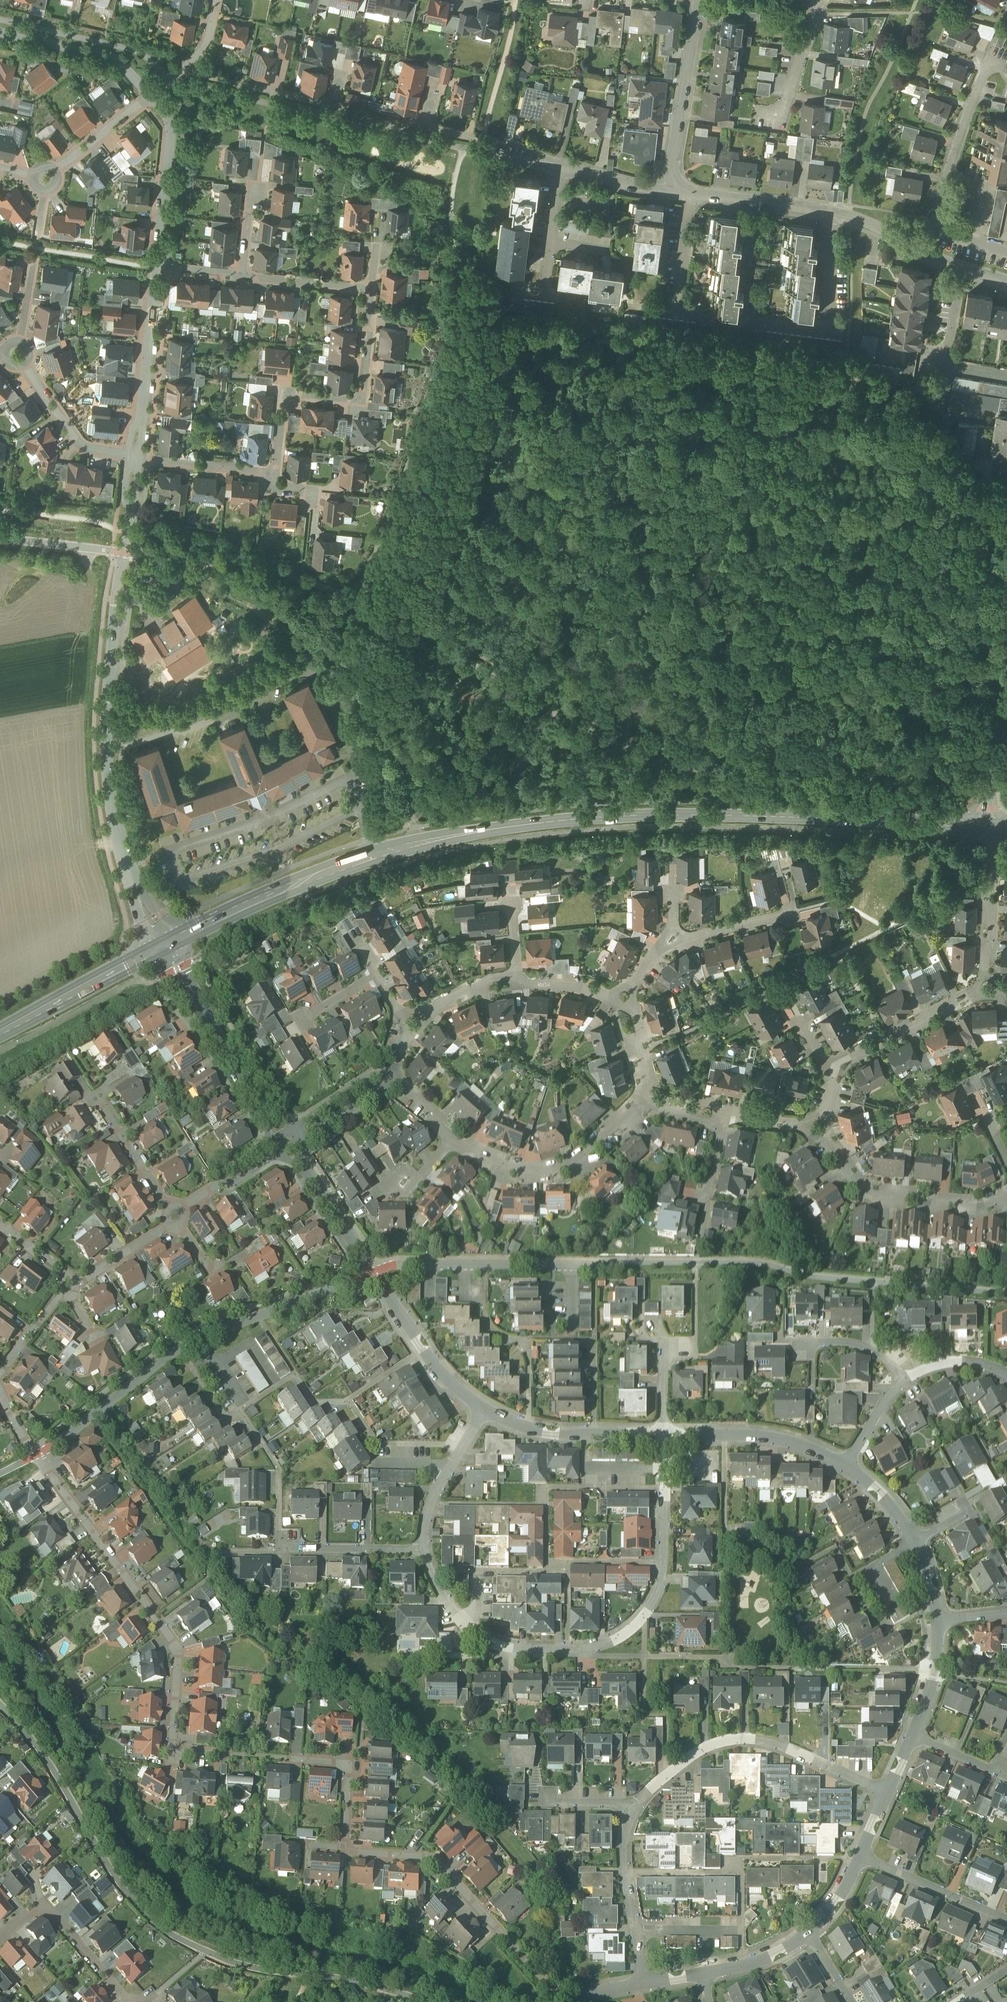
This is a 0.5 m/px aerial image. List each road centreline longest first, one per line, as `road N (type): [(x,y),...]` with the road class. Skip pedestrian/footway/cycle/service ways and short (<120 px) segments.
road 1 (secondary): [(163,947),(352,865),(499,828),(686,816),(991,827)]
road 2 (residential): [(665,1438),(662,1573),(642,1617),(603,1647),(523,1649),(474,1633),(437,1583),(428,1547)]
road 3 (residential): [(226,1757),(168,1754),(176,1648),(32,1457)]
road 4 (residential): [(163,947),(129,873),(105,752),(123,556)]
road 5 (residential): [(137,460),(271,476),(290,394),(357,400),(362,393),(371,289)]
road 6 (residential): [(32,1457),(195,1340),(374,1273)]
road 7 (residential): [(567,2001),(441,1872),(427,1863),(344,1854)]
road 8 (residential): [(646,1799),(709,1749),(755,1740),(890,1793)]
road 9 (residential): [(925,253),(847,217),(691,195)]
road 10 (residential): [(287,1141),(163,947)]
road 11 (residential): [(1006,1195),(956,1204),(867,1191),(820,1128)]
road 12 (residential): [(640,1105),(553,1171),(497,1161),(452,1138)]
road 13 (residential): [(925,253),(989,56)]
road 14 (residential): [(137,460),(157,266)]
road 15 (residential): [(667,191),(697,0)]
road 16 (residential): [(374,1273),(567,1266)]
road 17 (residential): [(639,1985),(624,1861),(631,1824),(646,1799)]
road 18 (residential): [(849,1466),(791,1445),(665,1438)]
road 19 (residential): [(665,1438),(544,1433),(483,1412)]
road 20 (secondary): [(0,1033),(163,947)]
road 21 (residential): [(991,827),(986,756),(1006,646)]
road 22 (residential): [(124,2001),(40,1903),(0,1937)]
road 23 (residential): [(186,66),(330,107),(337,80)]
road 24 (residential): [(483,1412),(435,1365),(374,1273)]
road 25 (residential): [(157,266),(171,130),(151,95)]
road 26 (residential): [(0,34),(124,62),(151,95)]
road 27 (residential): [(985,991),(834,1068)]
road 28 (residential): [(18,354),(83,446),(137,460)]
road 29 (residential): [(862,1855),(1006,1921)]
road 30 (residential): [(374,1273),(287,1141)]
road 31 (residential): [(428,1547),(276,1548)]
road 32 (residential): [(344,1854),(351,1763),(291,1759)]
road 33 (residential): [(561,168),(440,129),(429,108)]
road 34 (residential): [(428,1547),(442,1483),(483,1412)]
road 35 (residential): [(175,1219),(96,1095)]
road 36 (residential): [(287,1141),(175,1219)]
road 37 (residential): [(151,95),(46,179)]
road 38 (residential): [(242,276),(371,289)]
road 39 (residential): [(668,944),(790,914)]
road 40 (residential): [(393,1074),(287,1141)]
road 41 (residential): [(175,1219),(71,1288)]
road 42 (unclassified): [(0,540),(123,556)]
road 43 (residential): [(820,1),(780,118)]
road 44 (residential): [(992,868),(985,991)]
road 45 (residential): [(409,1029),(465,989),(518,980)]
road 46 (residential): [(904,1381),(869,1347),(796,1343)]
road 47 (residential): [(701,1976),(756,1963),(811,1930)]
road 48 (residential): [(561,168),(540,286)]

